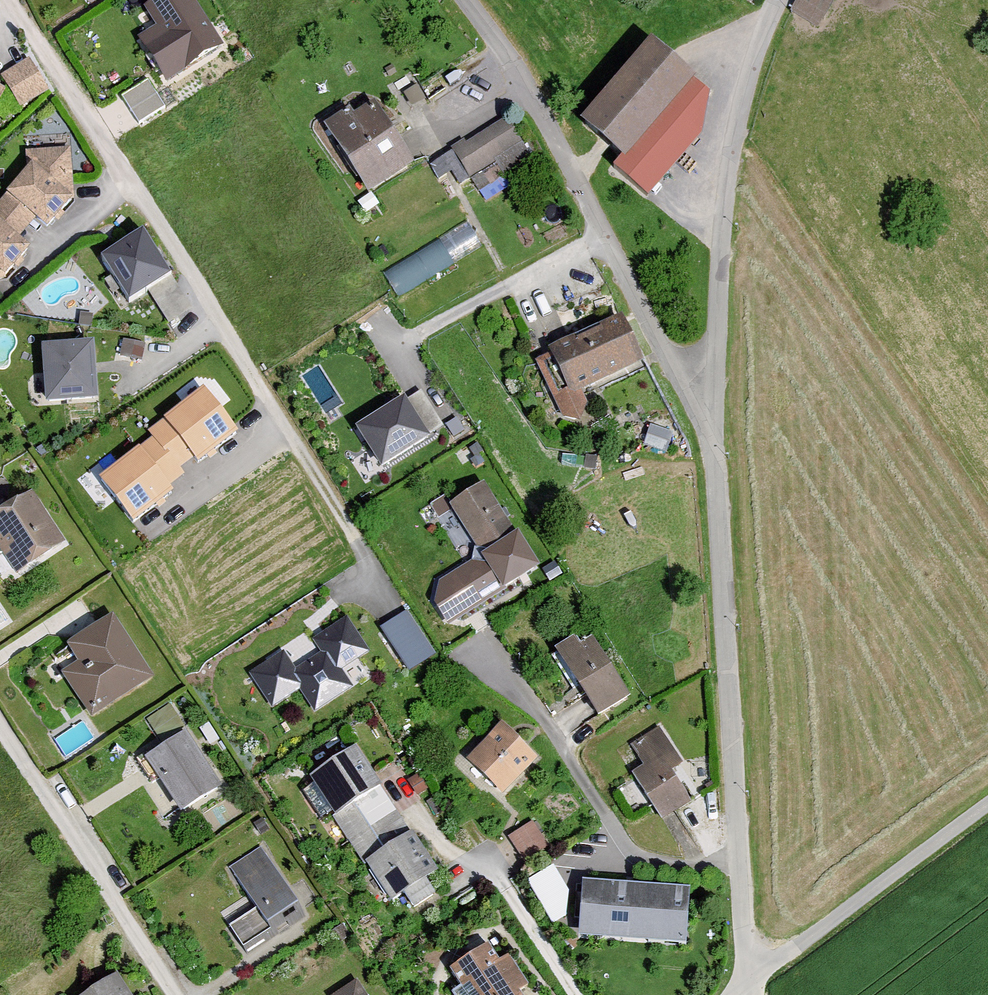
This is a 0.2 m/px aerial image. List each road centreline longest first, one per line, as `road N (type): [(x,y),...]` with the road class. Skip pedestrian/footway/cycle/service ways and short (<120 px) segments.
road 1 (residential): [(746,990),(711,434)]
road 2 (residential): [(711,434),(527,89),(464,0)]
road 3 (residential): [(711,434),(721,211),(734,125),(774,0)]
road 4 (residential): [(0,726),(175,994)]
road 5 (unclassified): [(746,990),(987,808)]

